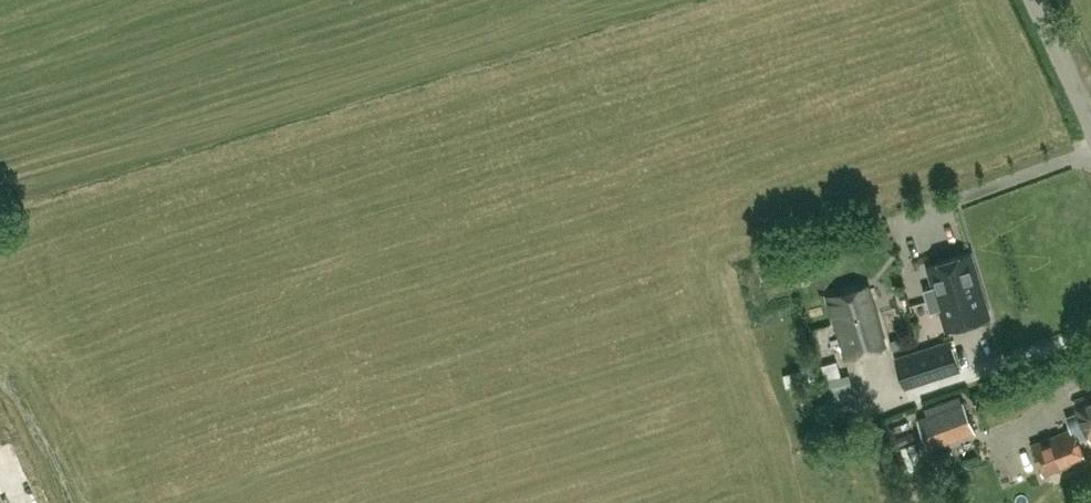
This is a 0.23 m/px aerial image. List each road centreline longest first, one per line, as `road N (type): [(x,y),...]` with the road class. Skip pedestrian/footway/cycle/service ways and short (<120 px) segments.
road 1 (unclassified): [(1090,119),(1036,0)]

